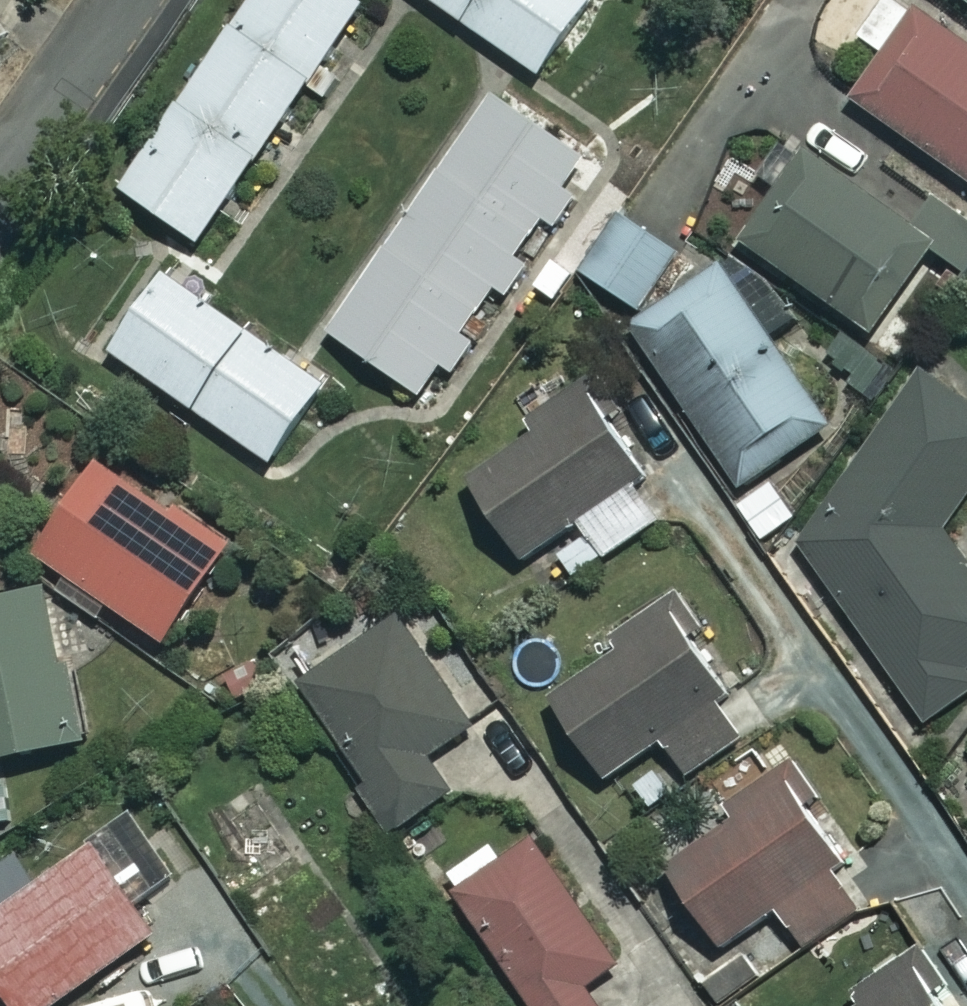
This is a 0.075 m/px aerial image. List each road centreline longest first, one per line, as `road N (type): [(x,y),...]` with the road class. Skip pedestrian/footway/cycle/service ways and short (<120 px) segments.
road 1 (residential): [(0,179),(119,0)]

